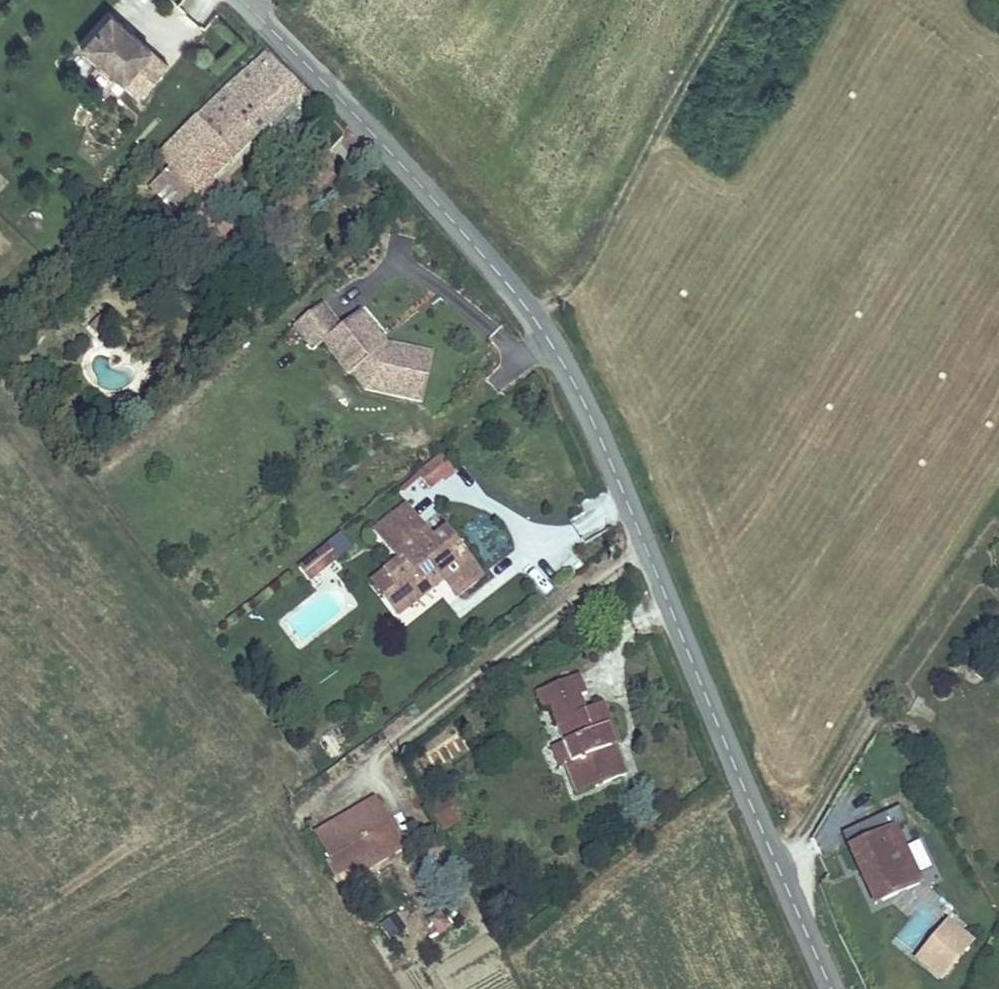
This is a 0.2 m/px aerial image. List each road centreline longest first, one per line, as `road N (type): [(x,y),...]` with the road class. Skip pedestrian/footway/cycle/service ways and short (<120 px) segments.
road 1 (tertiary): [(241,0),(533,315),(576,388),(835,988)]
road 2 (track): [(533,315),(571,278),(729,0)]

